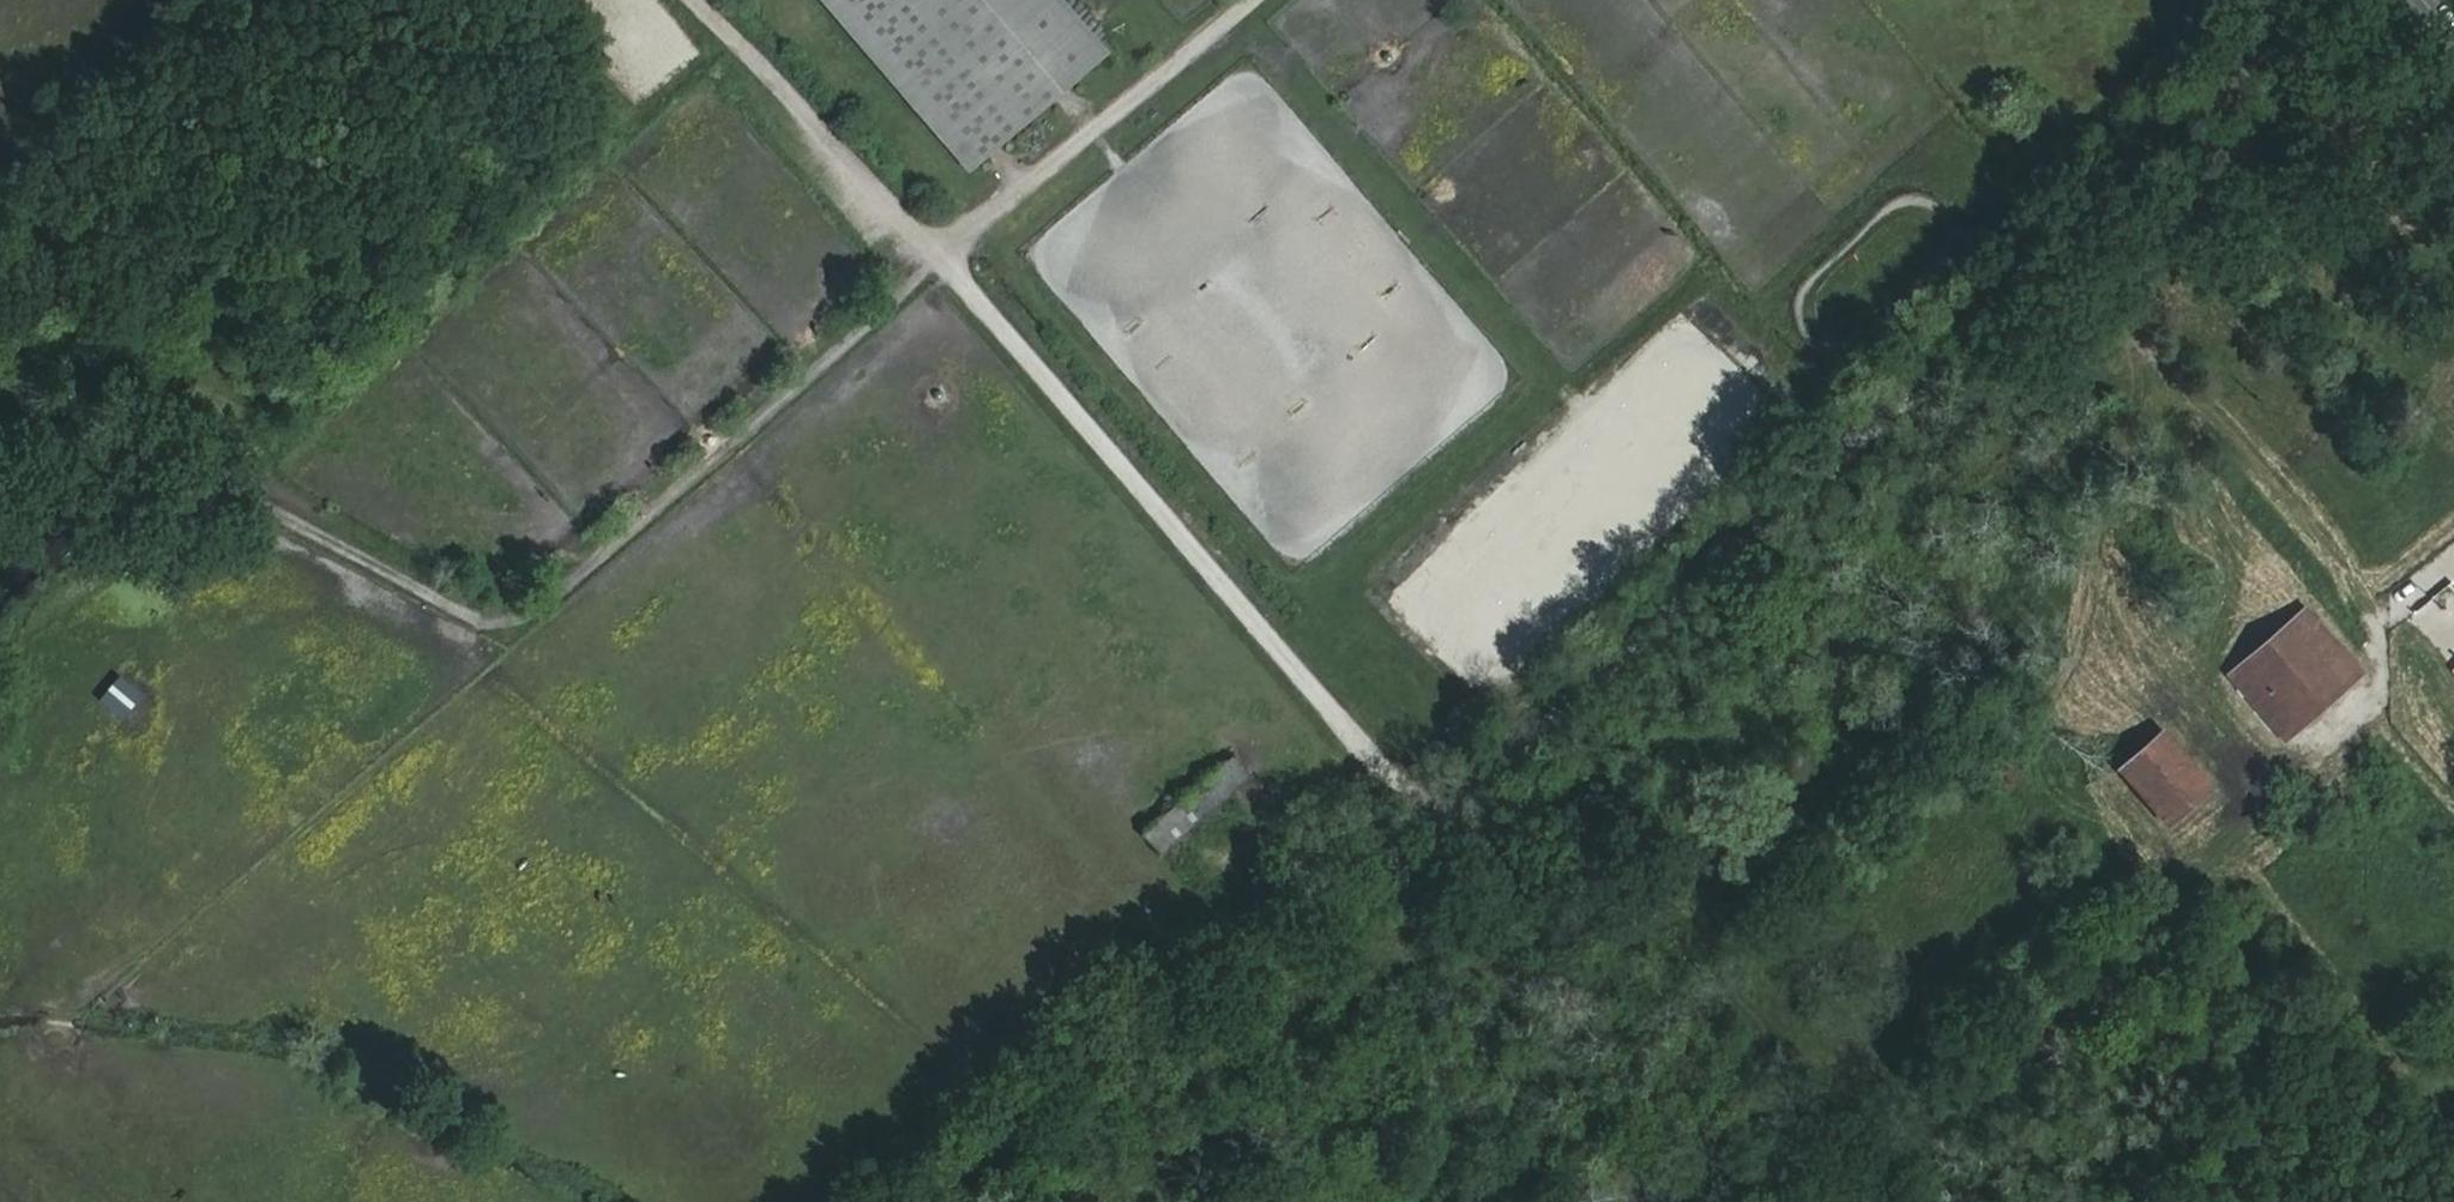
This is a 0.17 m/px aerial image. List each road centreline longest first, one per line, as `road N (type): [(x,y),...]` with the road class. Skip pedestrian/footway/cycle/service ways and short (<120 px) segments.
road 1 (unclassified): [(2374,0),(2118,176),(1477,788),(1321,890),(937,1201)]

